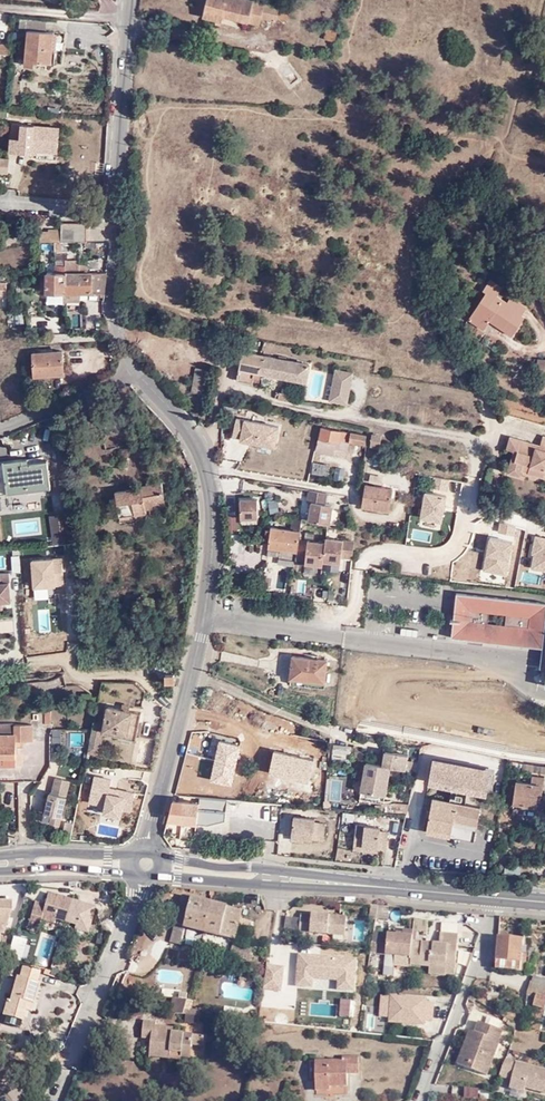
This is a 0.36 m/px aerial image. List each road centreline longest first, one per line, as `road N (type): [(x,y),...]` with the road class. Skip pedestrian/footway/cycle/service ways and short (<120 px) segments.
road 1 (residential): [(132,0),(113,297),(135,370),(190,431),(203,459),(216,547),(149,847)]
road 2 (residential): [(145,880),(51,1100)]
road 3 (unclassified): [(488,897),(487,941),(424,1100)]
road 4 (secondary): [(160,875),(348,884)]
road 5 (secondary): [(348,884),(163,856)]
road 6 (secondary): [(348,884),(488,897)]
road 7 (secondary): [(134,854),(0,857)]
road 8 (secondary): [(0,868),(132,871)]

